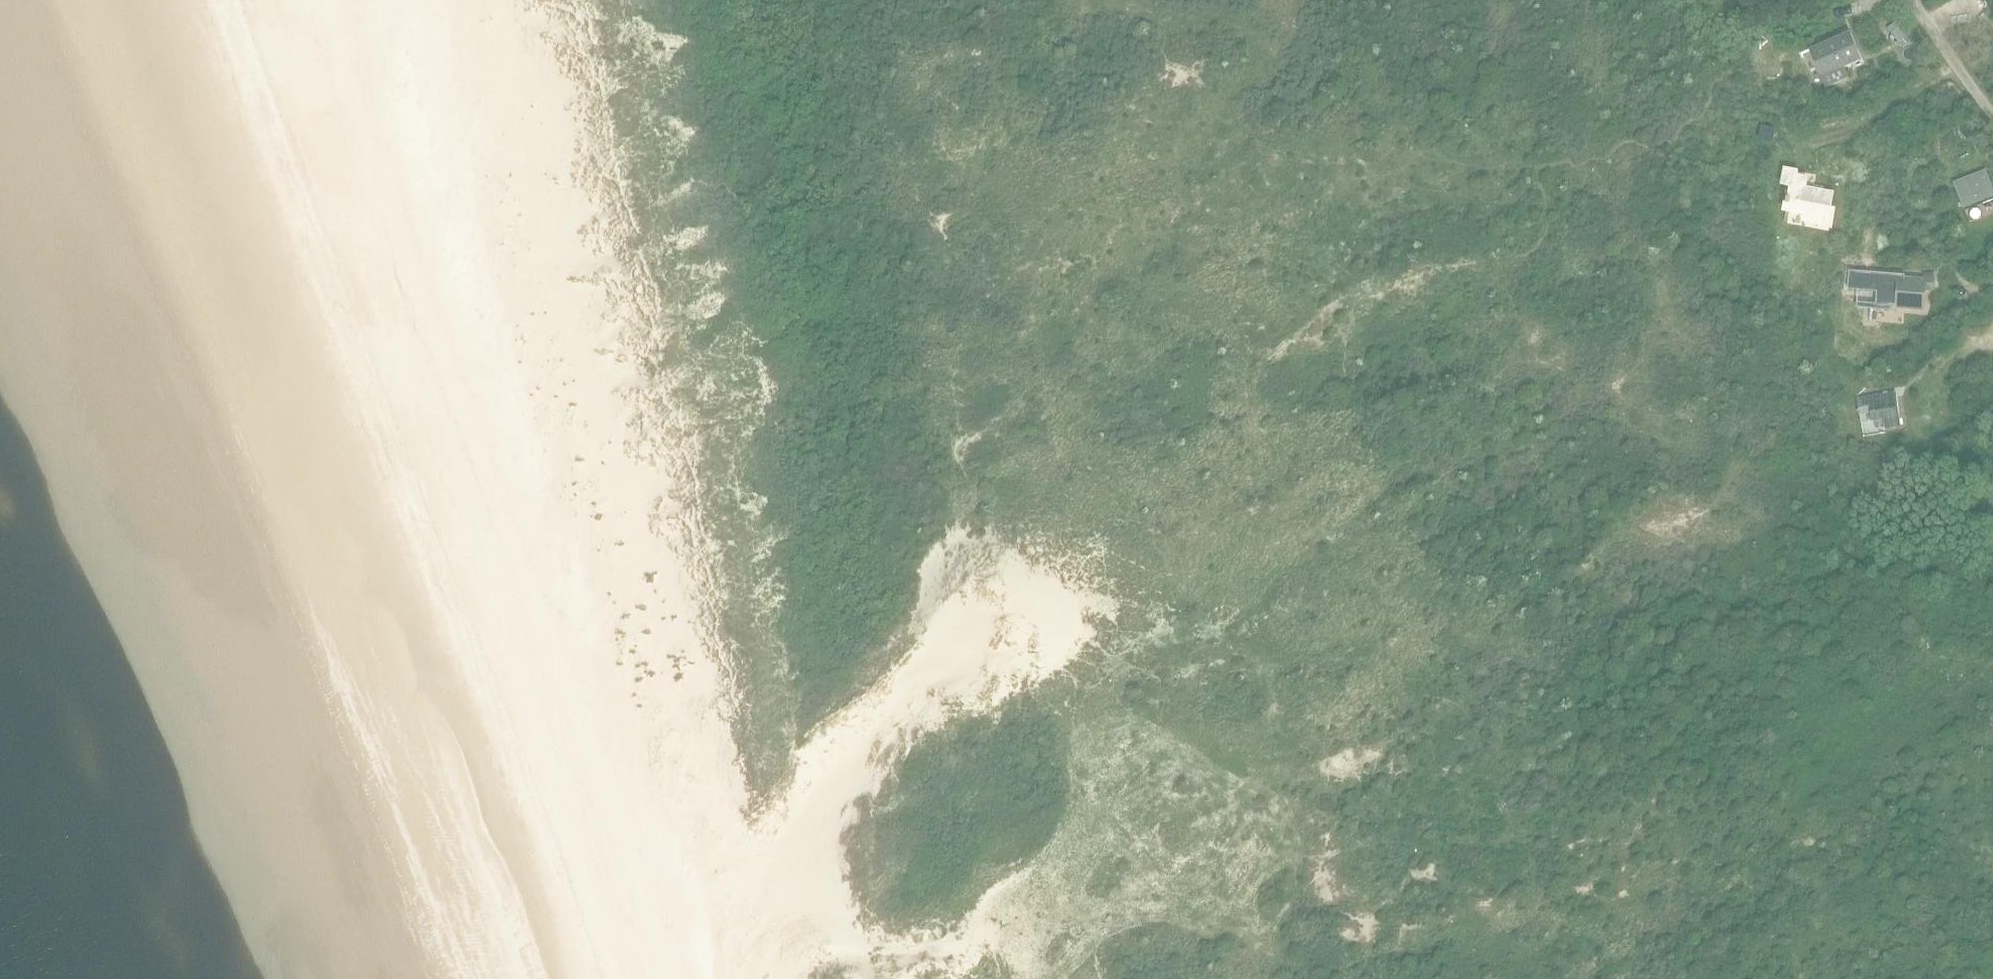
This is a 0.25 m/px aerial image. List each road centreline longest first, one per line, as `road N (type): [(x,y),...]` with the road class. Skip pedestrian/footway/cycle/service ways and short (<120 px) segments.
road 1 (unclassified): [(1992,112),(1911,0)]

